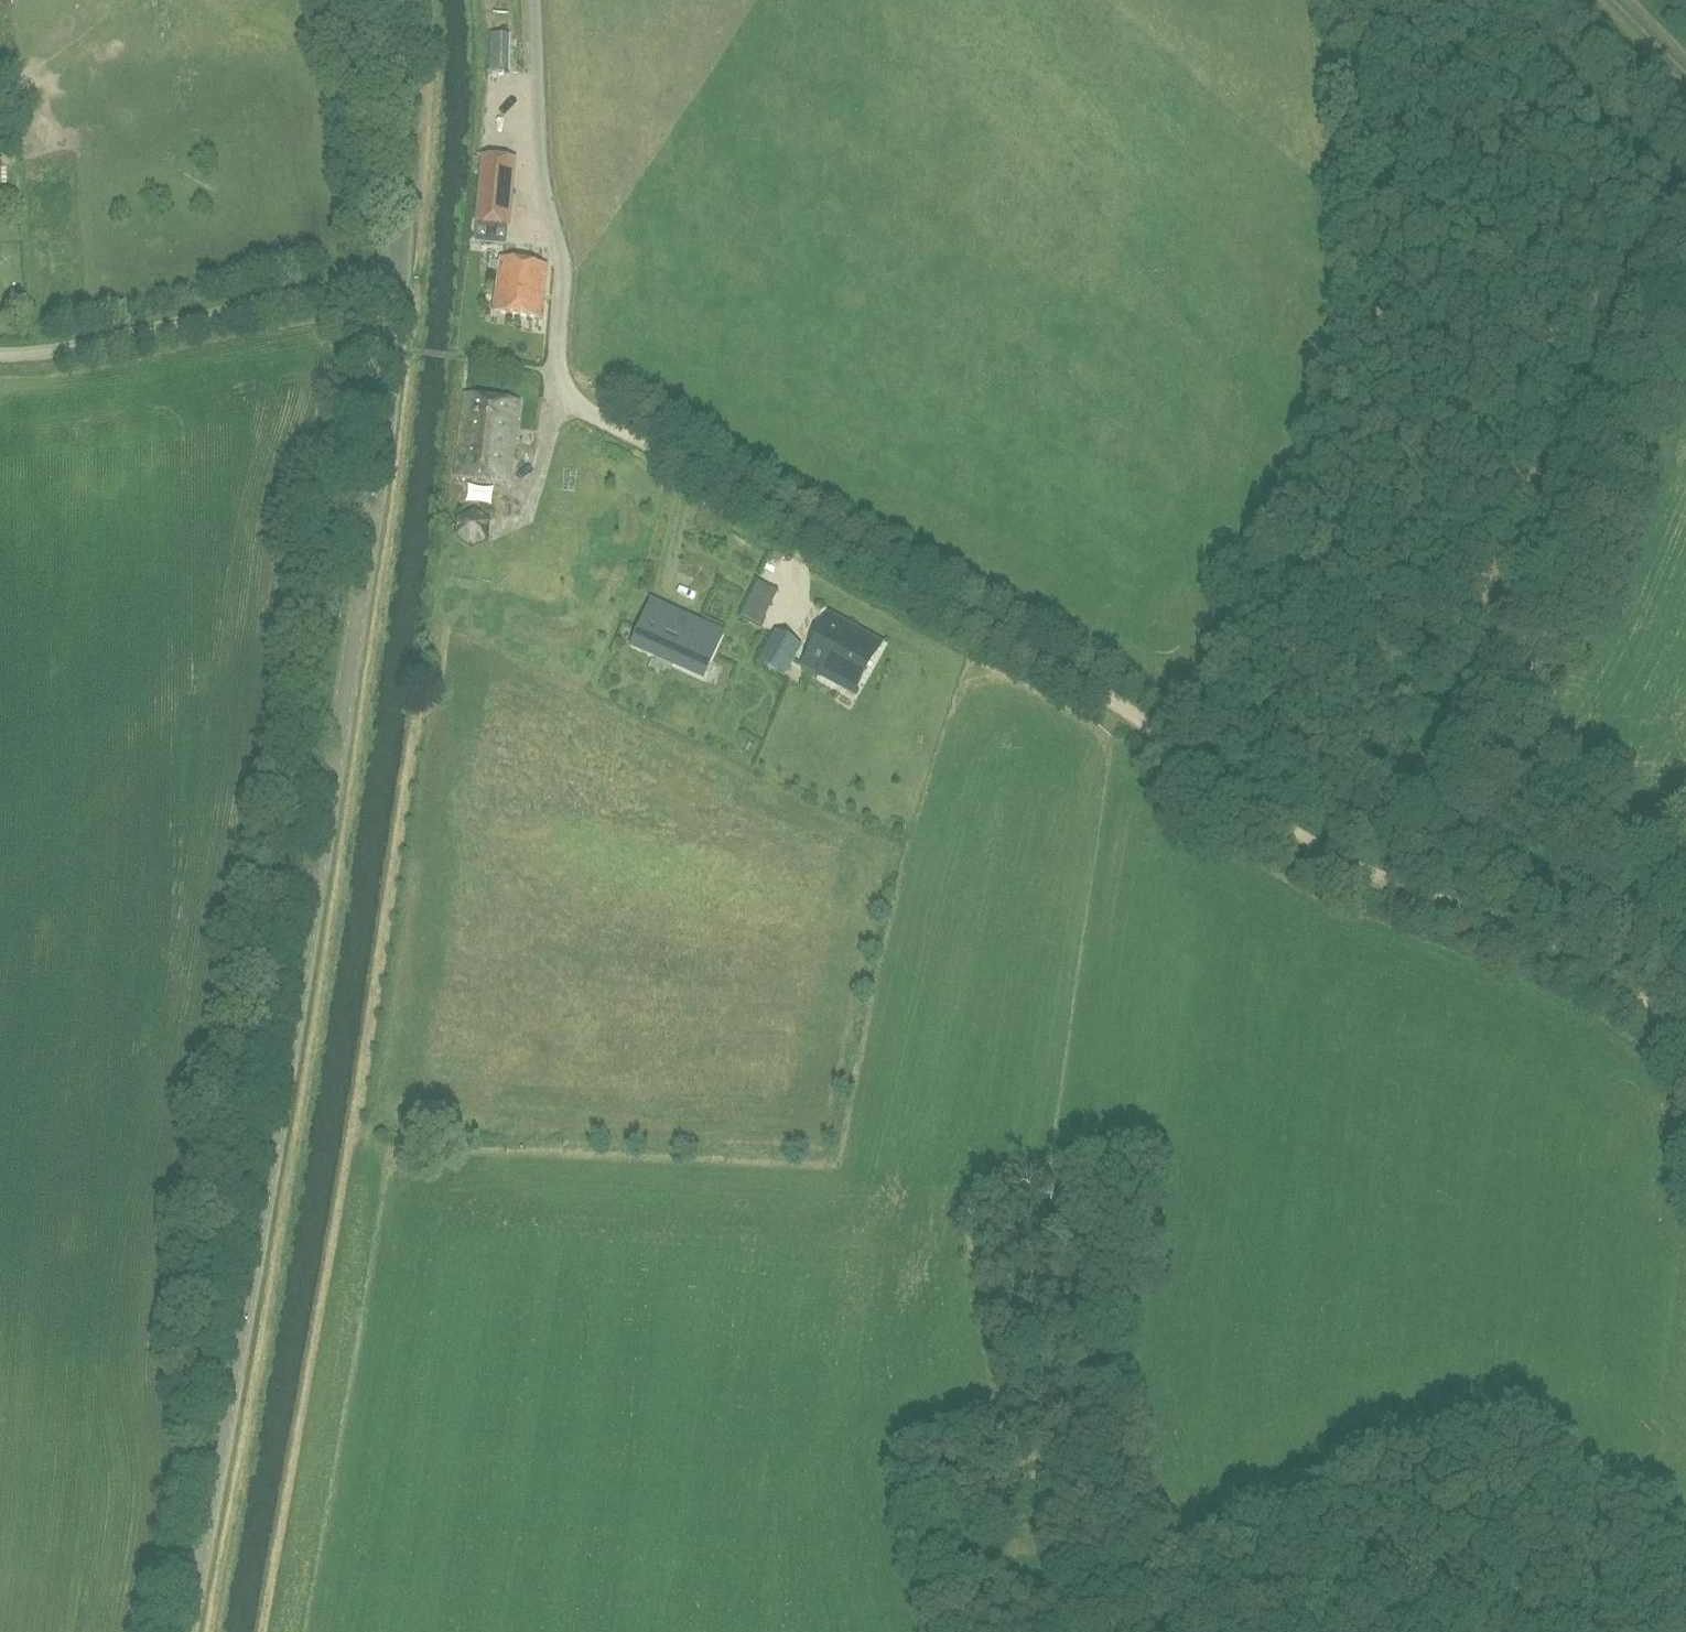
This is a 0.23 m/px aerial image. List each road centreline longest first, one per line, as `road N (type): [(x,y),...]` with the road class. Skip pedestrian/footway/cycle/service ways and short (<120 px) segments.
road 1 (tertiary): [(185,1631),(389,400),(401,73),(388,0)]
road 2 (track): [(609,422),(1082,679),(1288,827),(1607,971),(1685,1033)]
road 3 (unclassified): [(609,422),(568,402),(559,385),(564,258),(539,150),(533,0)]

